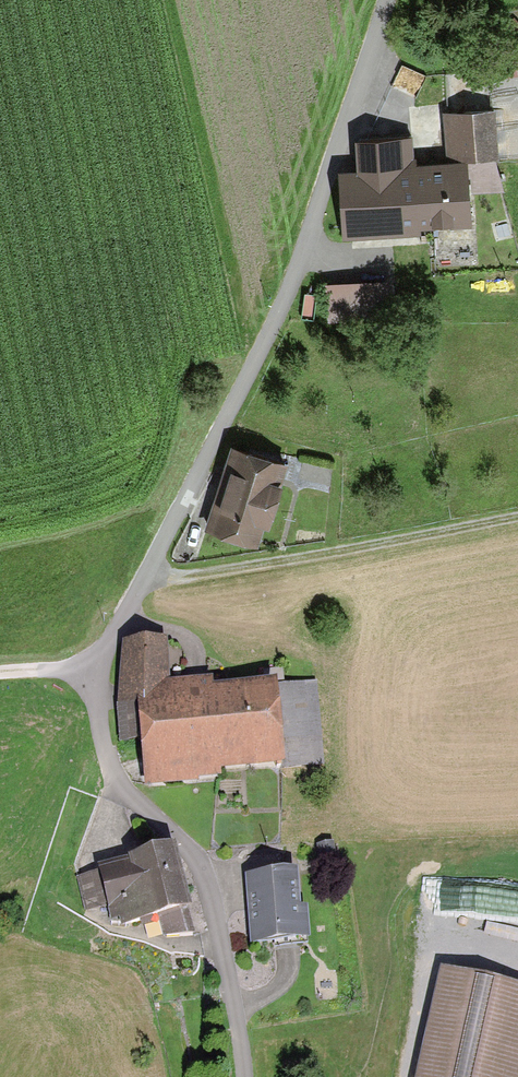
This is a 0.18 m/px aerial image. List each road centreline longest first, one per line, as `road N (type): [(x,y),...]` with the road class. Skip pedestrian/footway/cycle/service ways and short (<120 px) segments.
road 1 (residential): [(245,1076),(204,876),(188,846),(115,777),(102,732),(102,665),(304,261),(393,0)]
road 2 (track): [(145,584),(517,512)]

